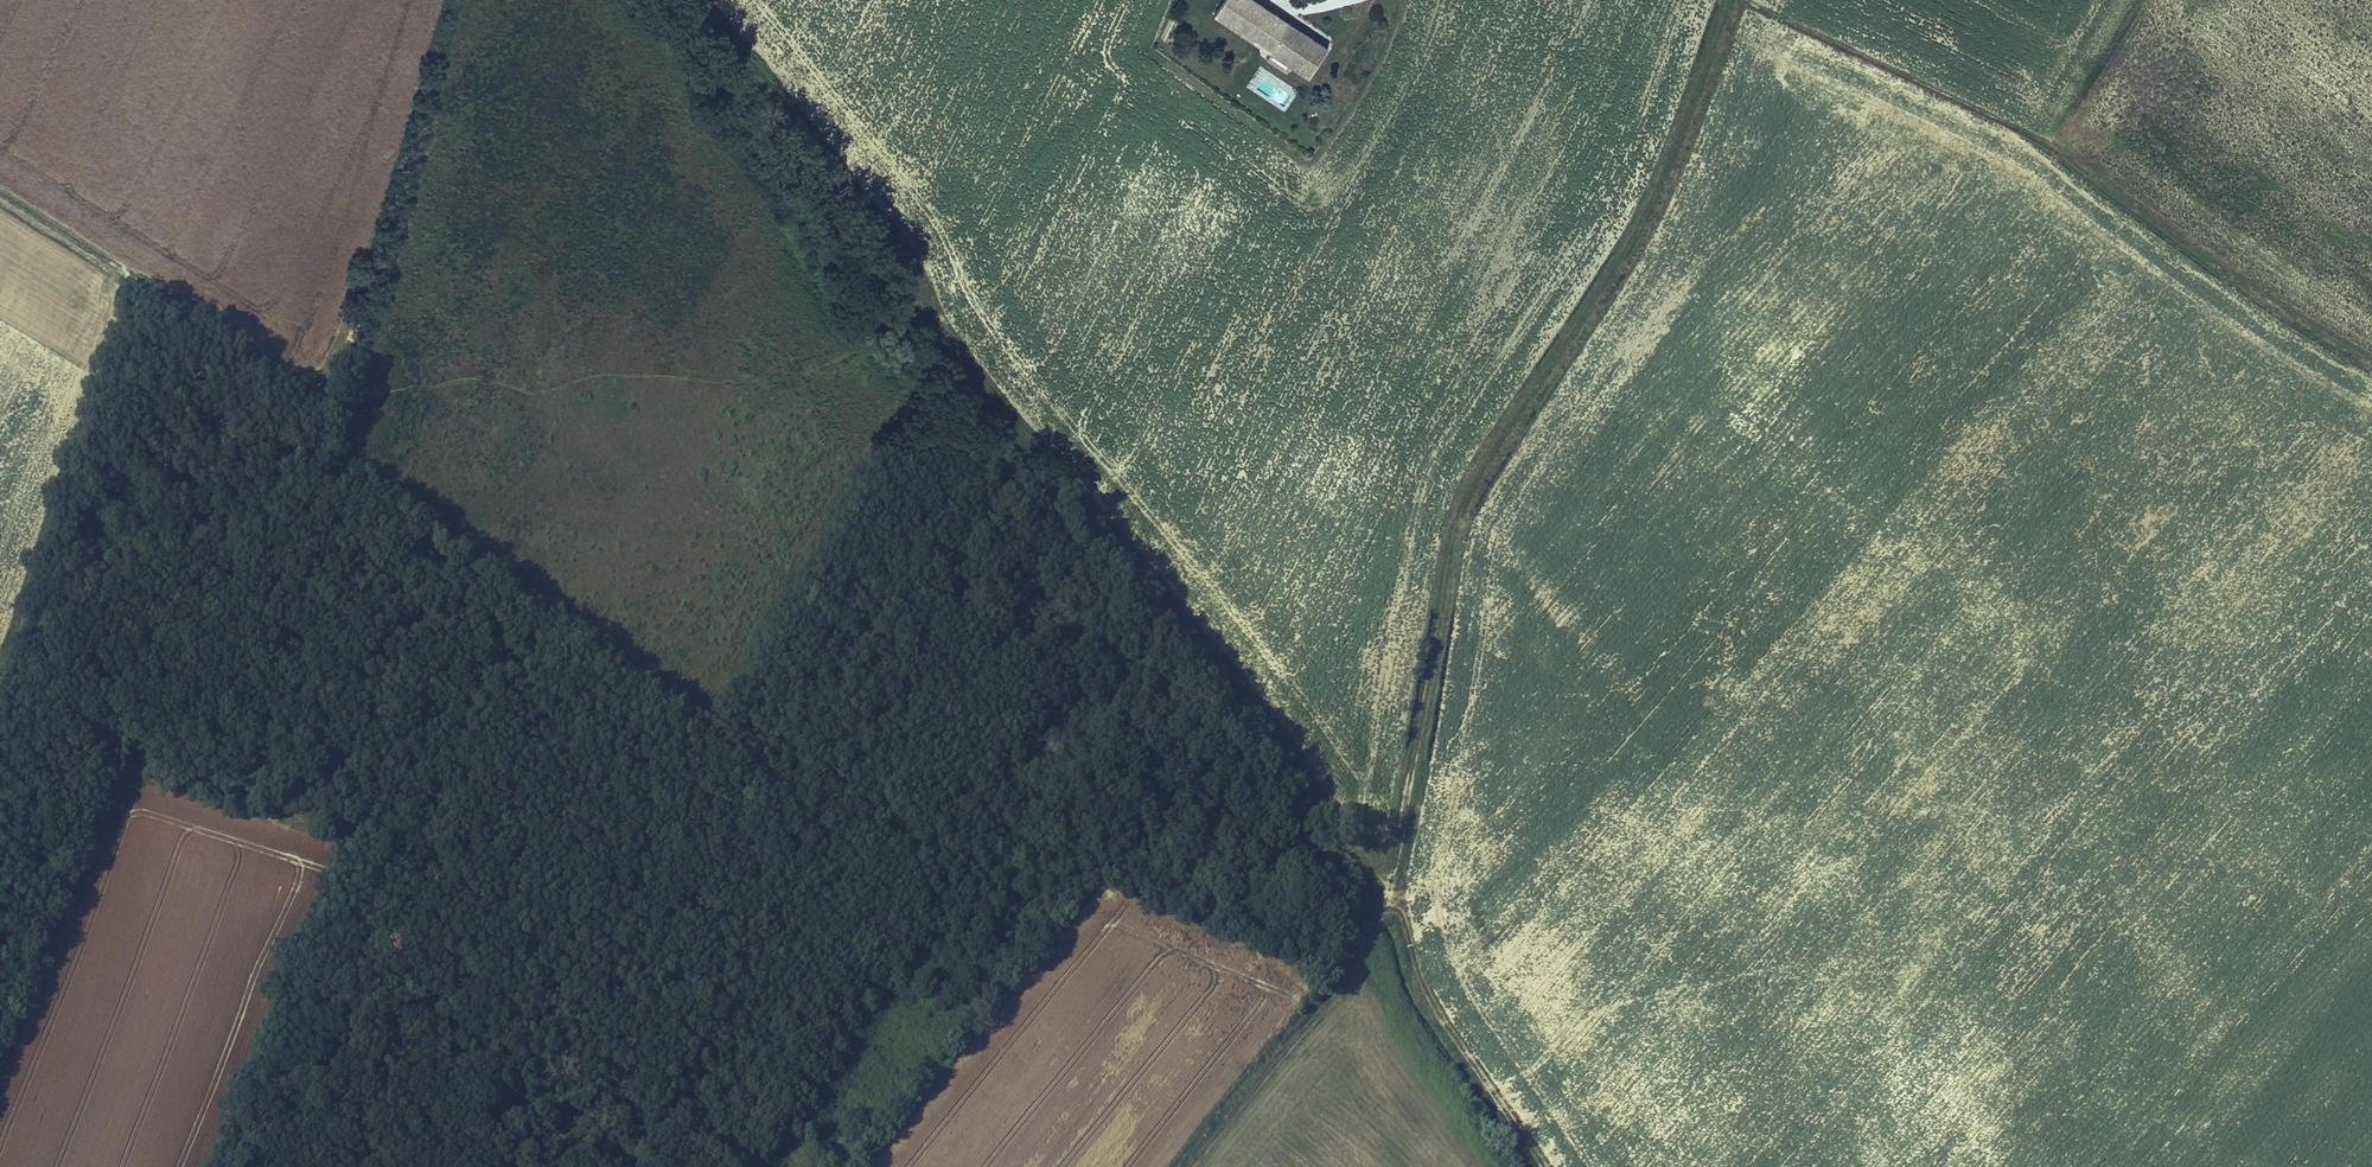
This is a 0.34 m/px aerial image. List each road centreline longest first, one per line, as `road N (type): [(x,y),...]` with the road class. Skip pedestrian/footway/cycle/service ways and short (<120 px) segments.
road 1 (track): [(1382,918),(1461,502),(1654,208),(1731,0)]
road 2 (track): [(1728,6),(2047,151),(2171,244),(2371,372)]
road 3 (track): [(0,194),(330,399)]
road 4 (track): [(1382,918),(1362,962),(1193,1166)]

